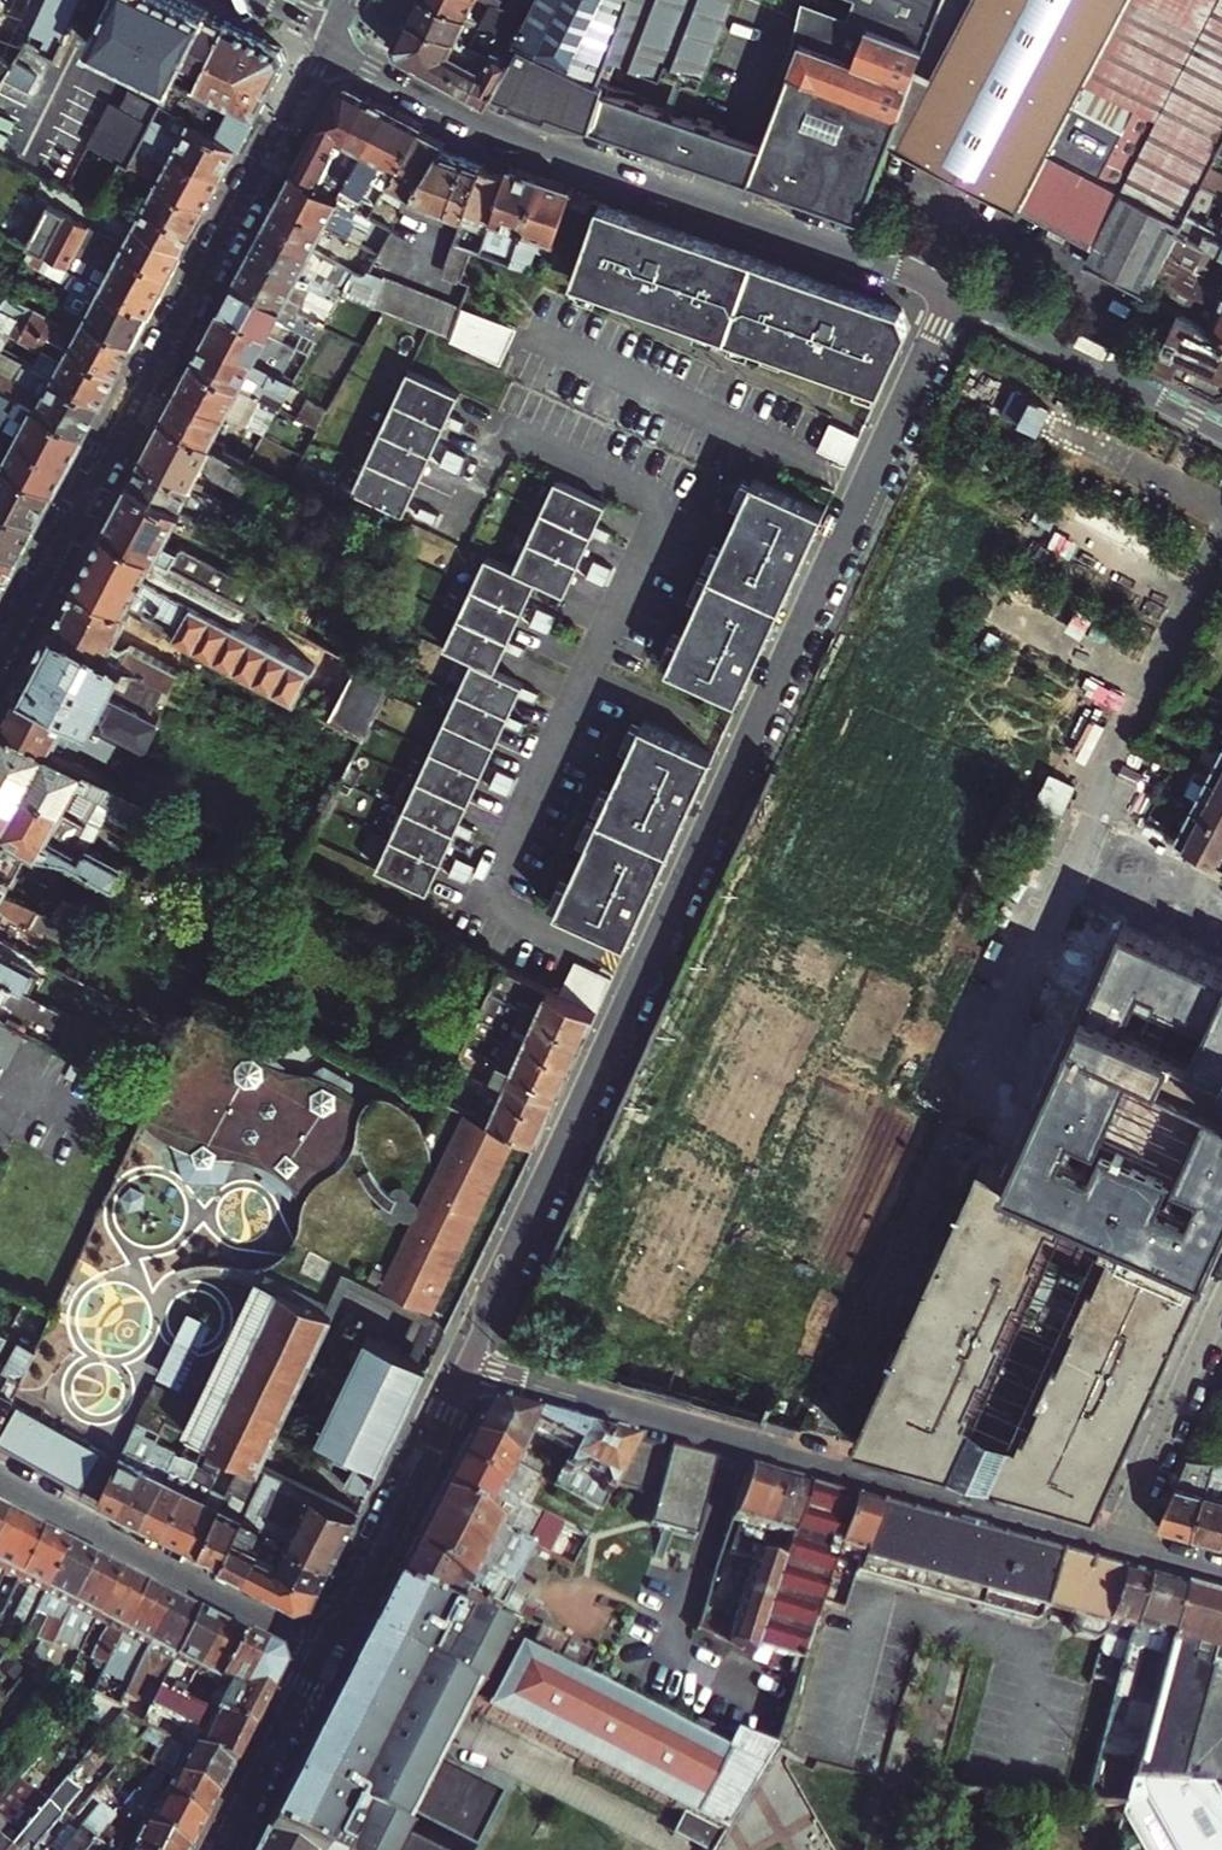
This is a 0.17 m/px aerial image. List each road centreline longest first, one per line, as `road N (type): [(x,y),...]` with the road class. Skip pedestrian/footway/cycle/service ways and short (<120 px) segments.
road 1 (residential): [(469,1366),(953,296)]
road 2 (residential): [(805,1460),(1081,845),(1196,899)]
road 3 (residential): [(0,665),(328,43)]
road 4 (residential): [(328,43),(506,136),(953,296)]
road 5 (residential): [(0,1479),(328,1649)]
road 6 (residential): [(469,1366),(805,1460)]
road 7 (residential): [(805,1460),(1117,1547)]
road 8 (residential): [(328,1649),(426,1468),(469,1366)]
road 9 (residential): [(953,296),(1221,435)]
road 10 (residential): [(1221,1324),(1117,1547)]
road 11 (residential): [(893,1849),(954,1622)]
road 12 (residential): [(220,1849),(328,1649)]

